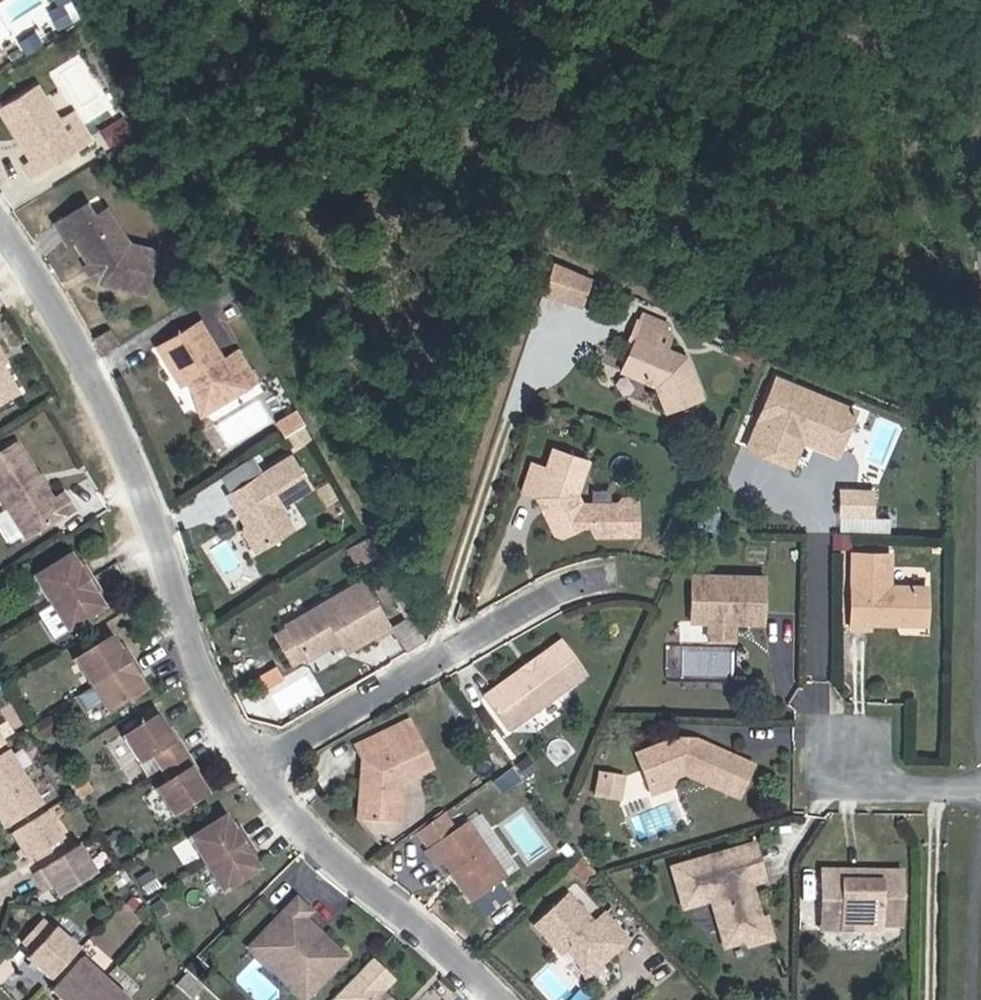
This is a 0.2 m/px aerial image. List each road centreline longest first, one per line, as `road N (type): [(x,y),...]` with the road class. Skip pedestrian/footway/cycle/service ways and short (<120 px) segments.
road 1 (residential): [(0,232),(91,375),(204,666),(253,759)]
road 2 (unclassified): [(614,574),(556,593),(253,759)]
road 3 (residential): [(253,759),(292,820),(499,999)]
road 4 (residential): [(811,788),(980,792)]

